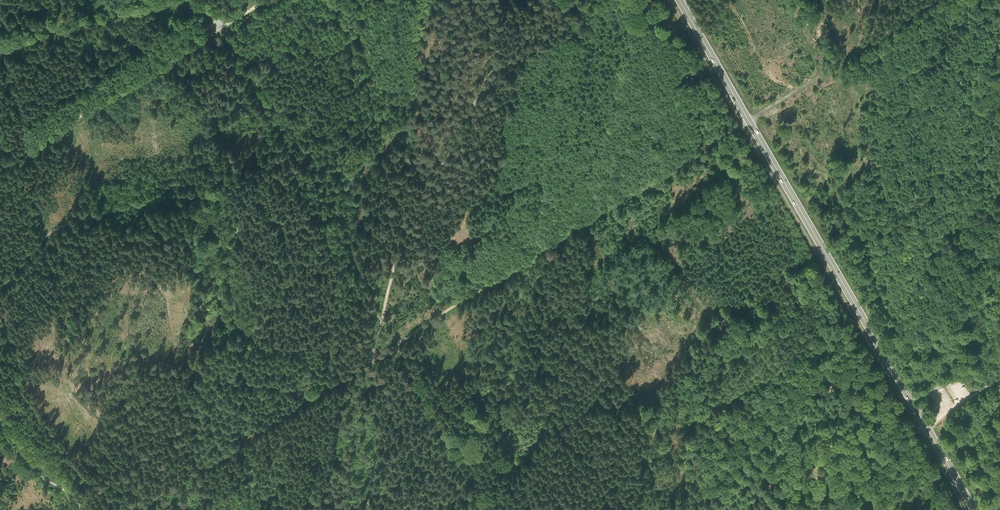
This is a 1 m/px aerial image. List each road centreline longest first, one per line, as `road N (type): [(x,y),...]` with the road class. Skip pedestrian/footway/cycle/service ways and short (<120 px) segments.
road 1 (track): [(936,0),(374,359)]
road 2 (primary): [(680,0),(975,509)]
road 3 (track): [(494,509),(547,150),(578,26)]
road 4 (track): [(0,169),(221,27)]
road 5 (track): [(317,393),(132,509)]
road 6 (track): [(399,345),(486,509)]
road 7 (track): [(802,509),(927,426)]

